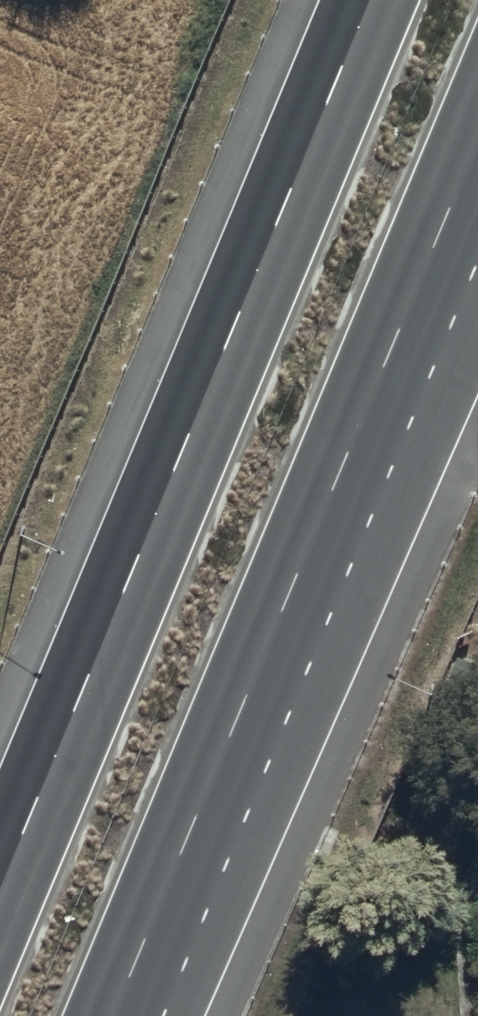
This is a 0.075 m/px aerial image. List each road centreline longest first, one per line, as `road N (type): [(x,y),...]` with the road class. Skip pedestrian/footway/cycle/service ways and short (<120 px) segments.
road 1 (trunk): [(0,890),(372,0)]
road 2 (trunk): [(477,169),(122,1015)]

